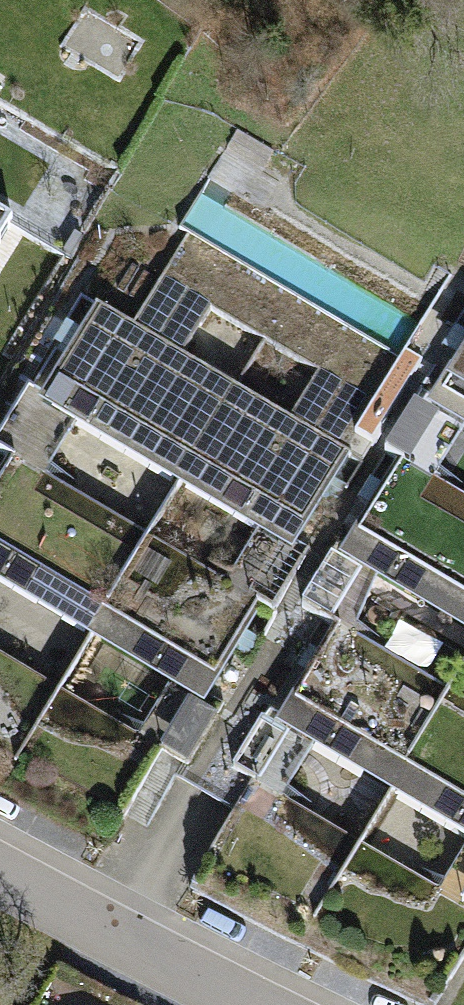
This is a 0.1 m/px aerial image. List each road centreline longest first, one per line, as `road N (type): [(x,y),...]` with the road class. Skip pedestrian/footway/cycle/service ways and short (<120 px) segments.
road 1 (residential): [(254,1004),(0,874)]

